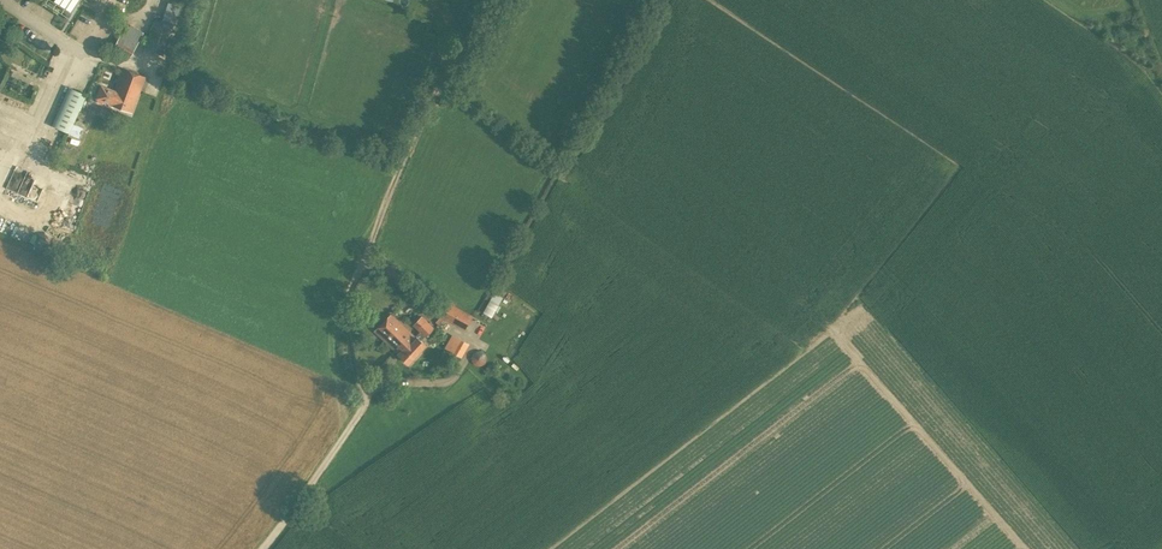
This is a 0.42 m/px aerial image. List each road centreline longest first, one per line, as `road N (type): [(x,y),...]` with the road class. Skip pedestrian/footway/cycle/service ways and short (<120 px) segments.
road 1 (track): [(255,548),(289,514),(372,385),(358,359),(351,301),(392,186),(478,0)]

